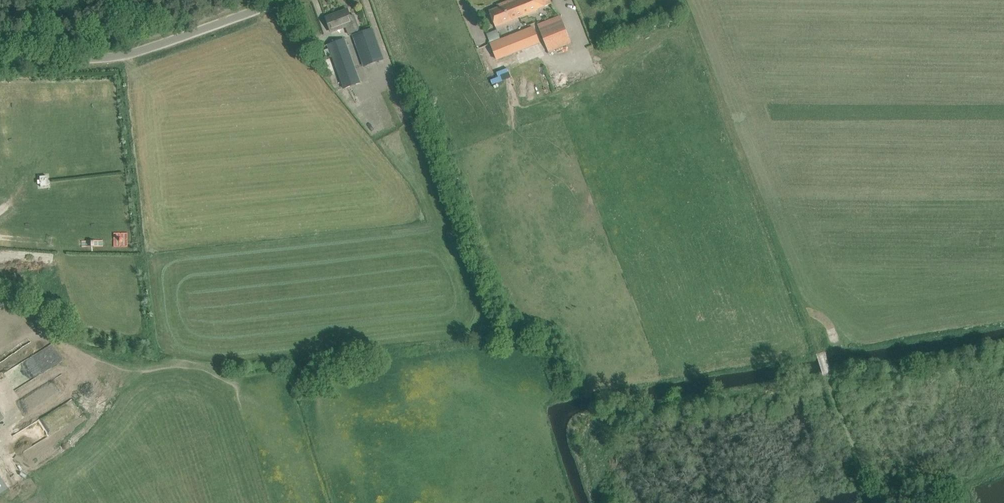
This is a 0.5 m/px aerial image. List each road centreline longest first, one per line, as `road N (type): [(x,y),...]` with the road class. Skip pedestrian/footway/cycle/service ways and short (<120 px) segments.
road 1 (track): [(684,0),(874,502)]
road 2 (unclassified): [(0,59),(119,56),(283,0)]

